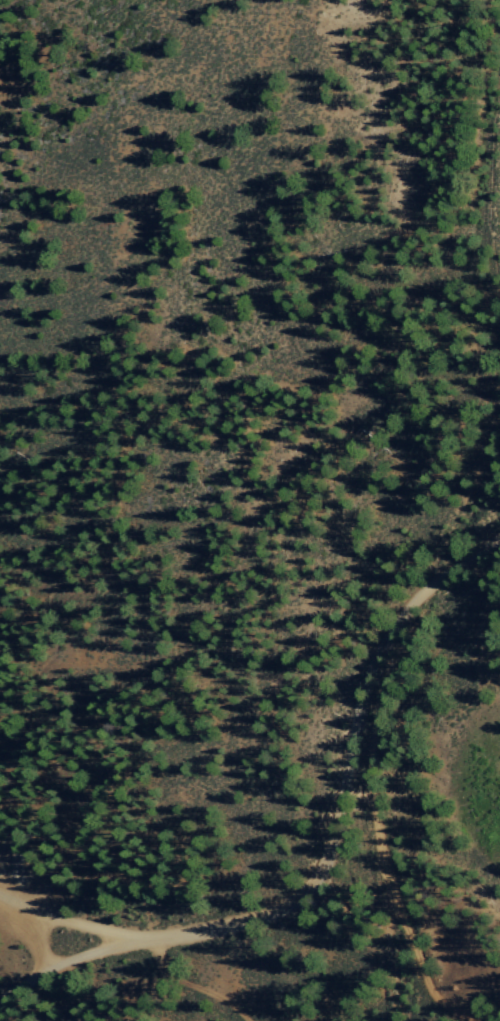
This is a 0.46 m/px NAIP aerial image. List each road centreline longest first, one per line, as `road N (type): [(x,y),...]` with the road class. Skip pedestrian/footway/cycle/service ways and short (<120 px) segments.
road 1 (residential): [(499,537),(433,581),(379,646),(362,687),(328,848),(301,893),(219,926),(151,936),(54,920),(0,898)]
road 2 (track): [(471,1020),(430,992),(374,808),(373,731),(395,620)]
road 3 (track): [(0,998),(124,935)]
road 4 (track): [(151,936),(169,972),(250,1020)]

